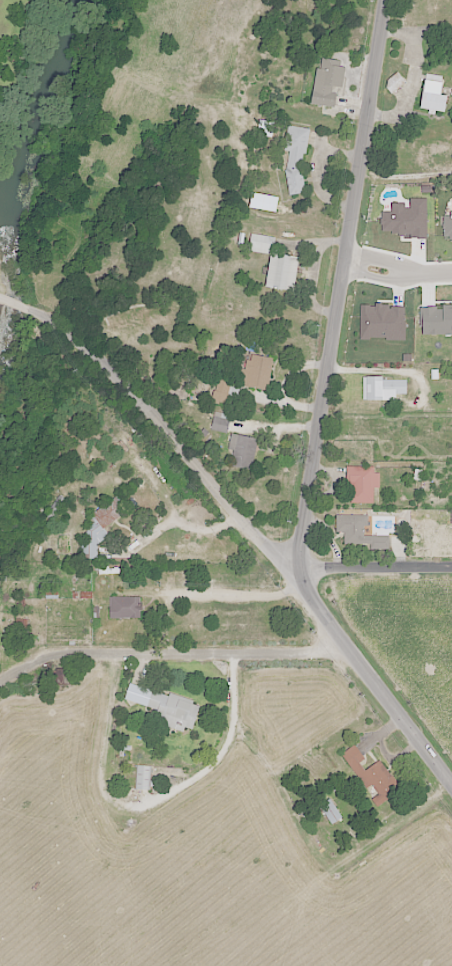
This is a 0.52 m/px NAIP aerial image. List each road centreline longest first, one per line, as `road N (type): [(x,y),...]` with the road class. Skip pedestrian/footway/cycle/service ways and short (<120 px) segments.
road 1 (residential): [(451,783),(289,569),(125,383),(42,311)]
road 2 (residential): [(294,575),(388,0)]
road 3 (residential): [(451,568),(298,569)]
road 4 (residential): [(346,259),(380,275),(402,269),(366,251),(346,259)]

